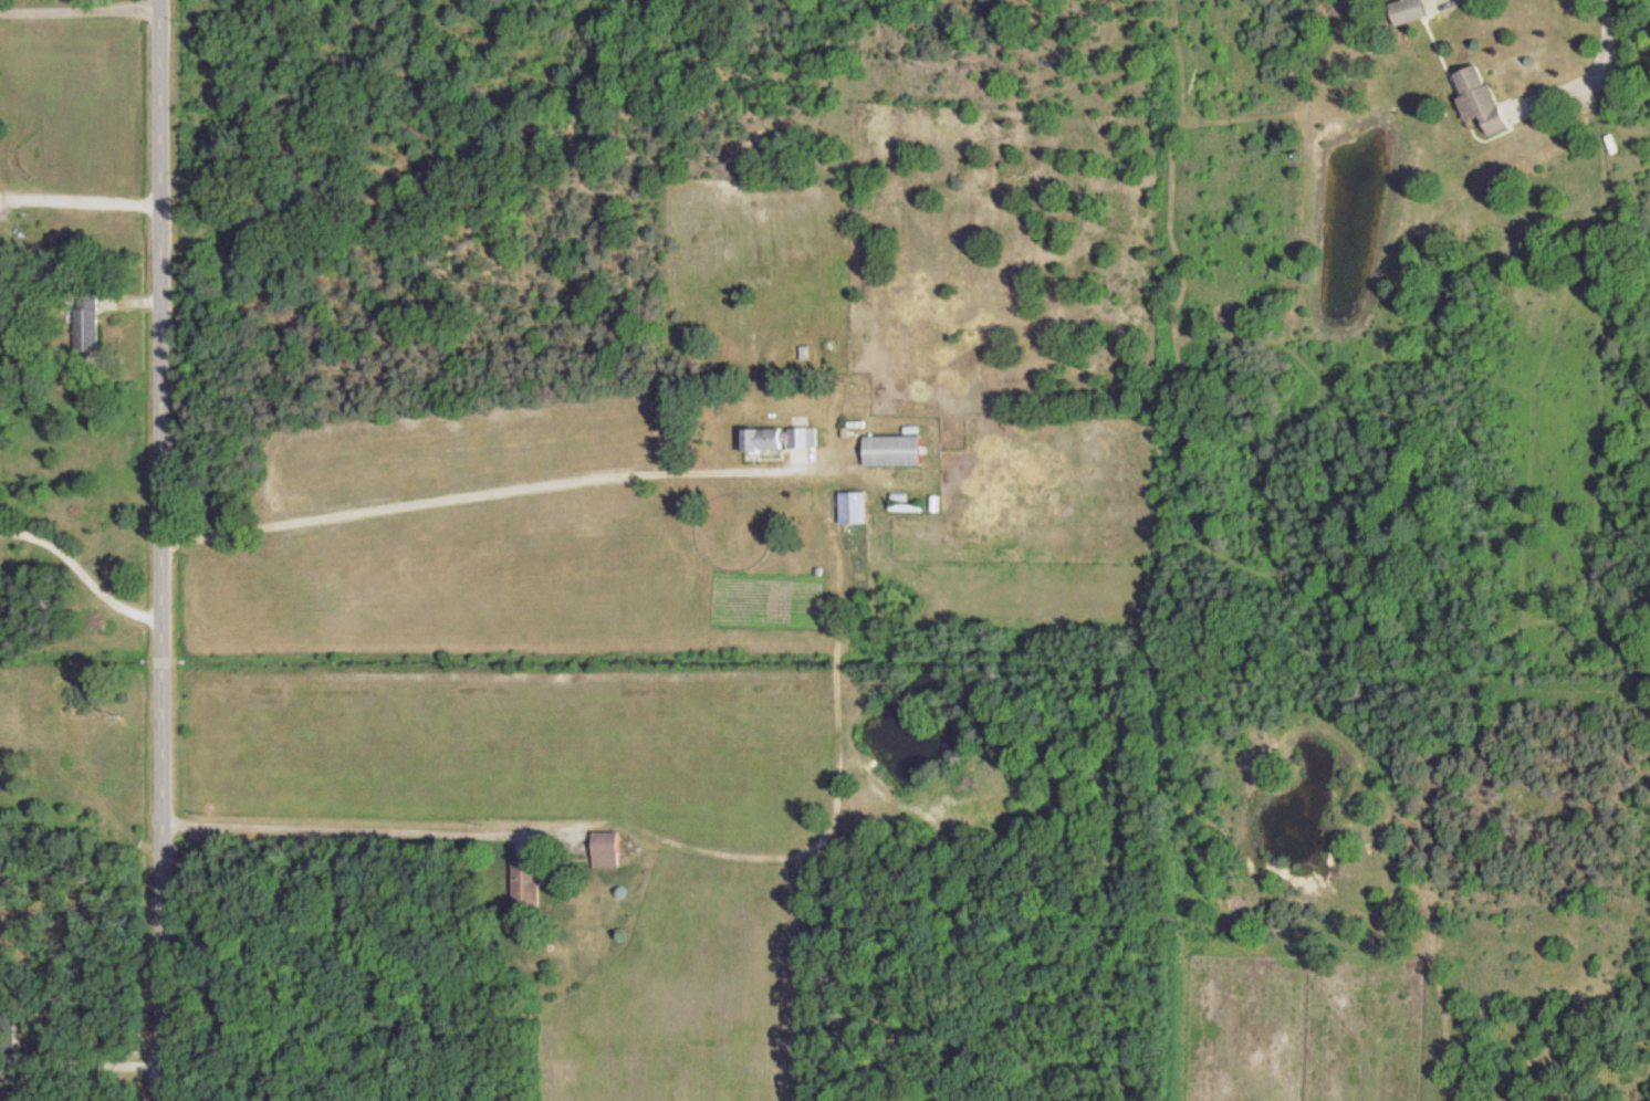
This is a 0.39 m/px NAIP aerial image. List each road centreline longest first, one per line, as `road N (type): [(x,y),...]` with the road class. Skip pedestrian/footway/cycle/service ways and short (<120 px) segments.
road 1 (residential): [(155,1100),(155,0)]
road 2 (residential): [(154,541),(659,472),(828,466)]

